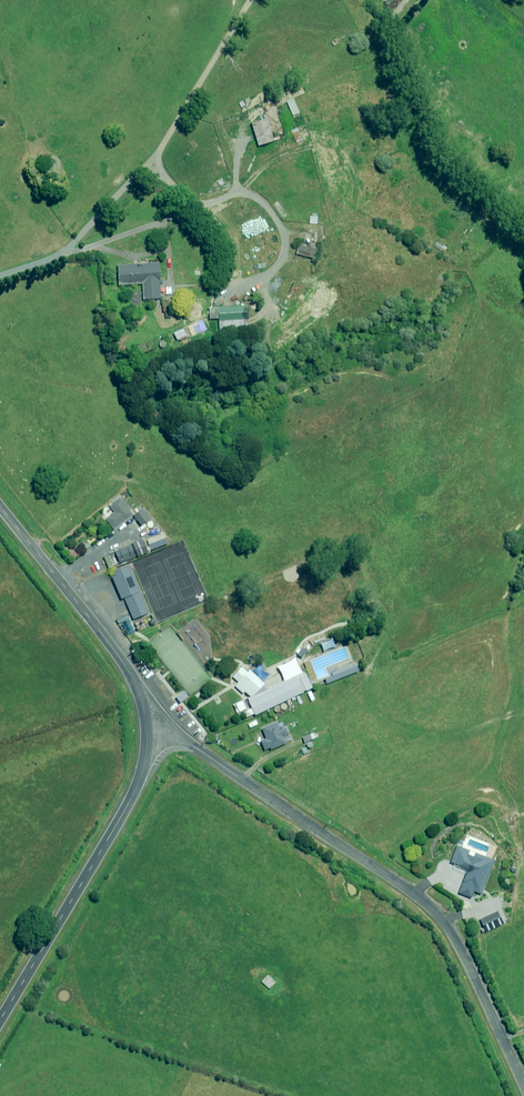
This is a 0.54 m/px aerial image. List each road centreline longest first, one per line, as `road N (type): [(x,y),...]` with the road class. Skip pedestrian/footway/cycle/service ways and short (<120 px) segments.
road 1 (unclassified): [(523,1085),(457,940),(428,906),(186,741),(147,730)]
road 2 (unclassified): [(147,730),(135,789),(0,1020)]
road 3 (unclassified): [(0,507),(120,657),(147,730)]

